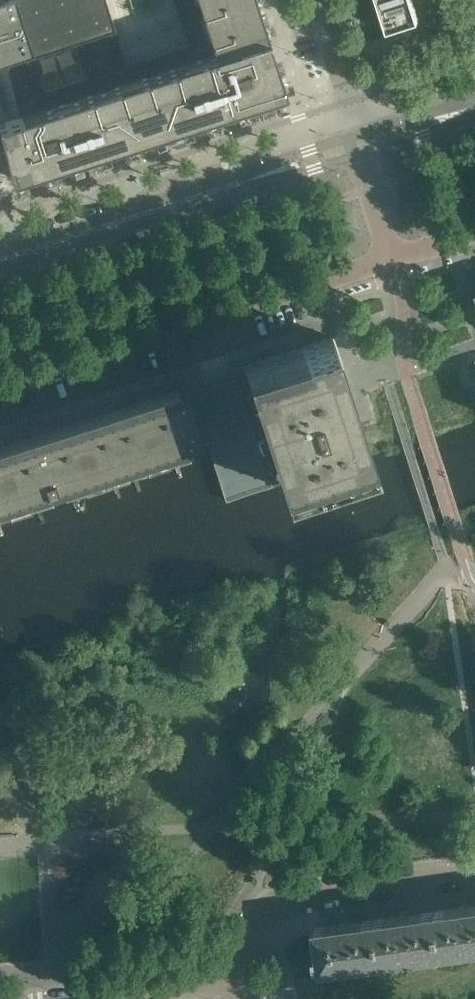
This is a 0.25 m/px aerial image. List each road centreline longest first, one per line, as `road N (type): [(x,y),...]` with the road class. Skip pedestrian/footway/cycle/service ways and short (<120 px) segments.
road 1 (tertiary): [(0,254),(357,141)]
road 2 (residential): [(236,980),(240,948),(260,918),(289,901),(474,875)]
road 3 (residential): [(85,998),(236,980)]
road 4 (tertiary): [(357,141),(474,103)]

